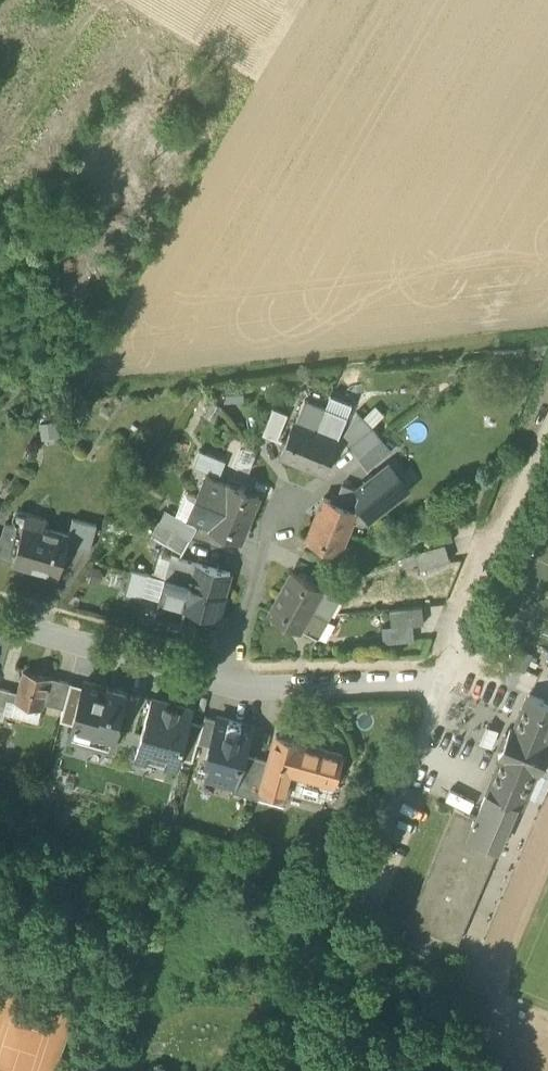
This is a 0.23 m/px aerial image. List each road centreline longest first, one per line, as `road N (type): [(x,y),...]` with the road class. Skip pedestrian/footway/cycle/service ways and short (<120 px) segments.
road 1 (unclassified): [(433,681),(547,432)]
road 2 (unclassified): [(337,915),(433,681)]
road 3 (residential): [(0,623),(221,687)]
road 4 (residential): [(221,687),(433,681)]
road 5 (residential): [(221,687),(283,497)]

